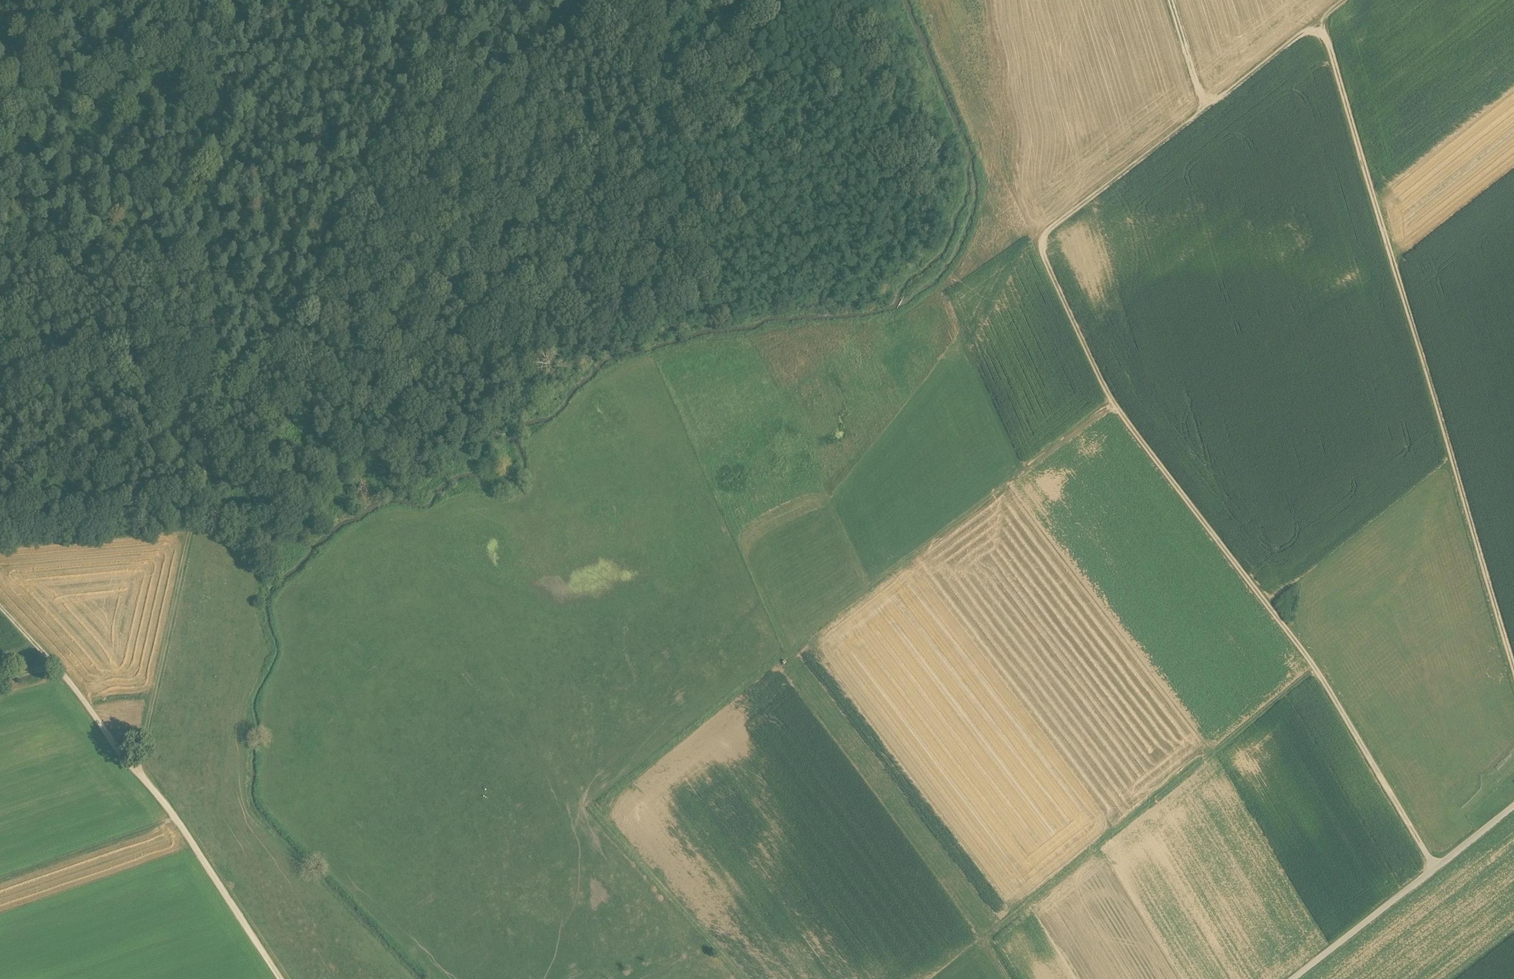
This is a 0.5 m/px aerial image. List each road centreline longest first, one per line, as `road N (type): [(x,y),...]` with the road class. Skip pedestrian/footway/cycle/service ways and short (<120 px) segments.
road 1 (track): [(1438,875),(1320,675),(1102,386),(1039,245),(1357,0)]
road 2 (track): [(741,978),(590,801),(1115,404)]
road 3 (track): [(1322,29),(1513,653)]
road 4 (track): [(225,0),(214,415),(201,497)]
road 5 (track): [(1013,978),(994,948),(1320,675)]
road 6 (track): [(201,497),(144,772)]
road 7 (track): [(144,772),(281,978)]
road 8 (track): [(144,772),(0,606)]
road 9 (track): [(178,819),(0,879)]
road 10 (track): [(1306,978),(1438,875)]
road 11 (track): [(1175,0),(1210,116)]

